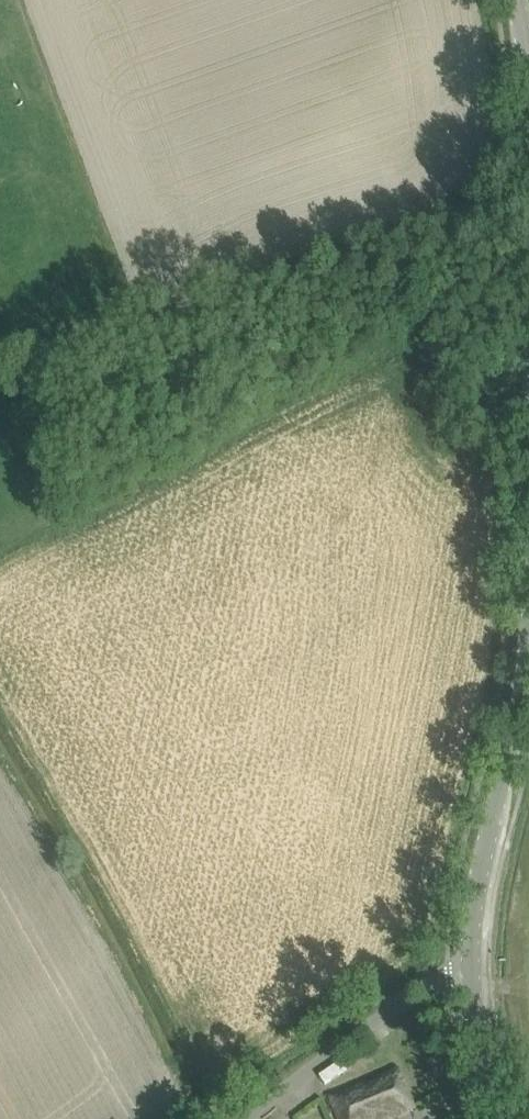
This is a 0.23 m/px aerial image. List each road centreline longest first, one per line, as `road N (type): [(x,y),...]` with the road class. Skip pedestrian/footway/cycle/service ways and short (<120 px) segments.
road 1 (tertiary): [(469,972),(475,898),(519,717),(528,633)]
road 2 (unclassified): [(242,1118),(420,987),(469,972)]
road 3 (tertiary): [(503,1118),(469,972)]

